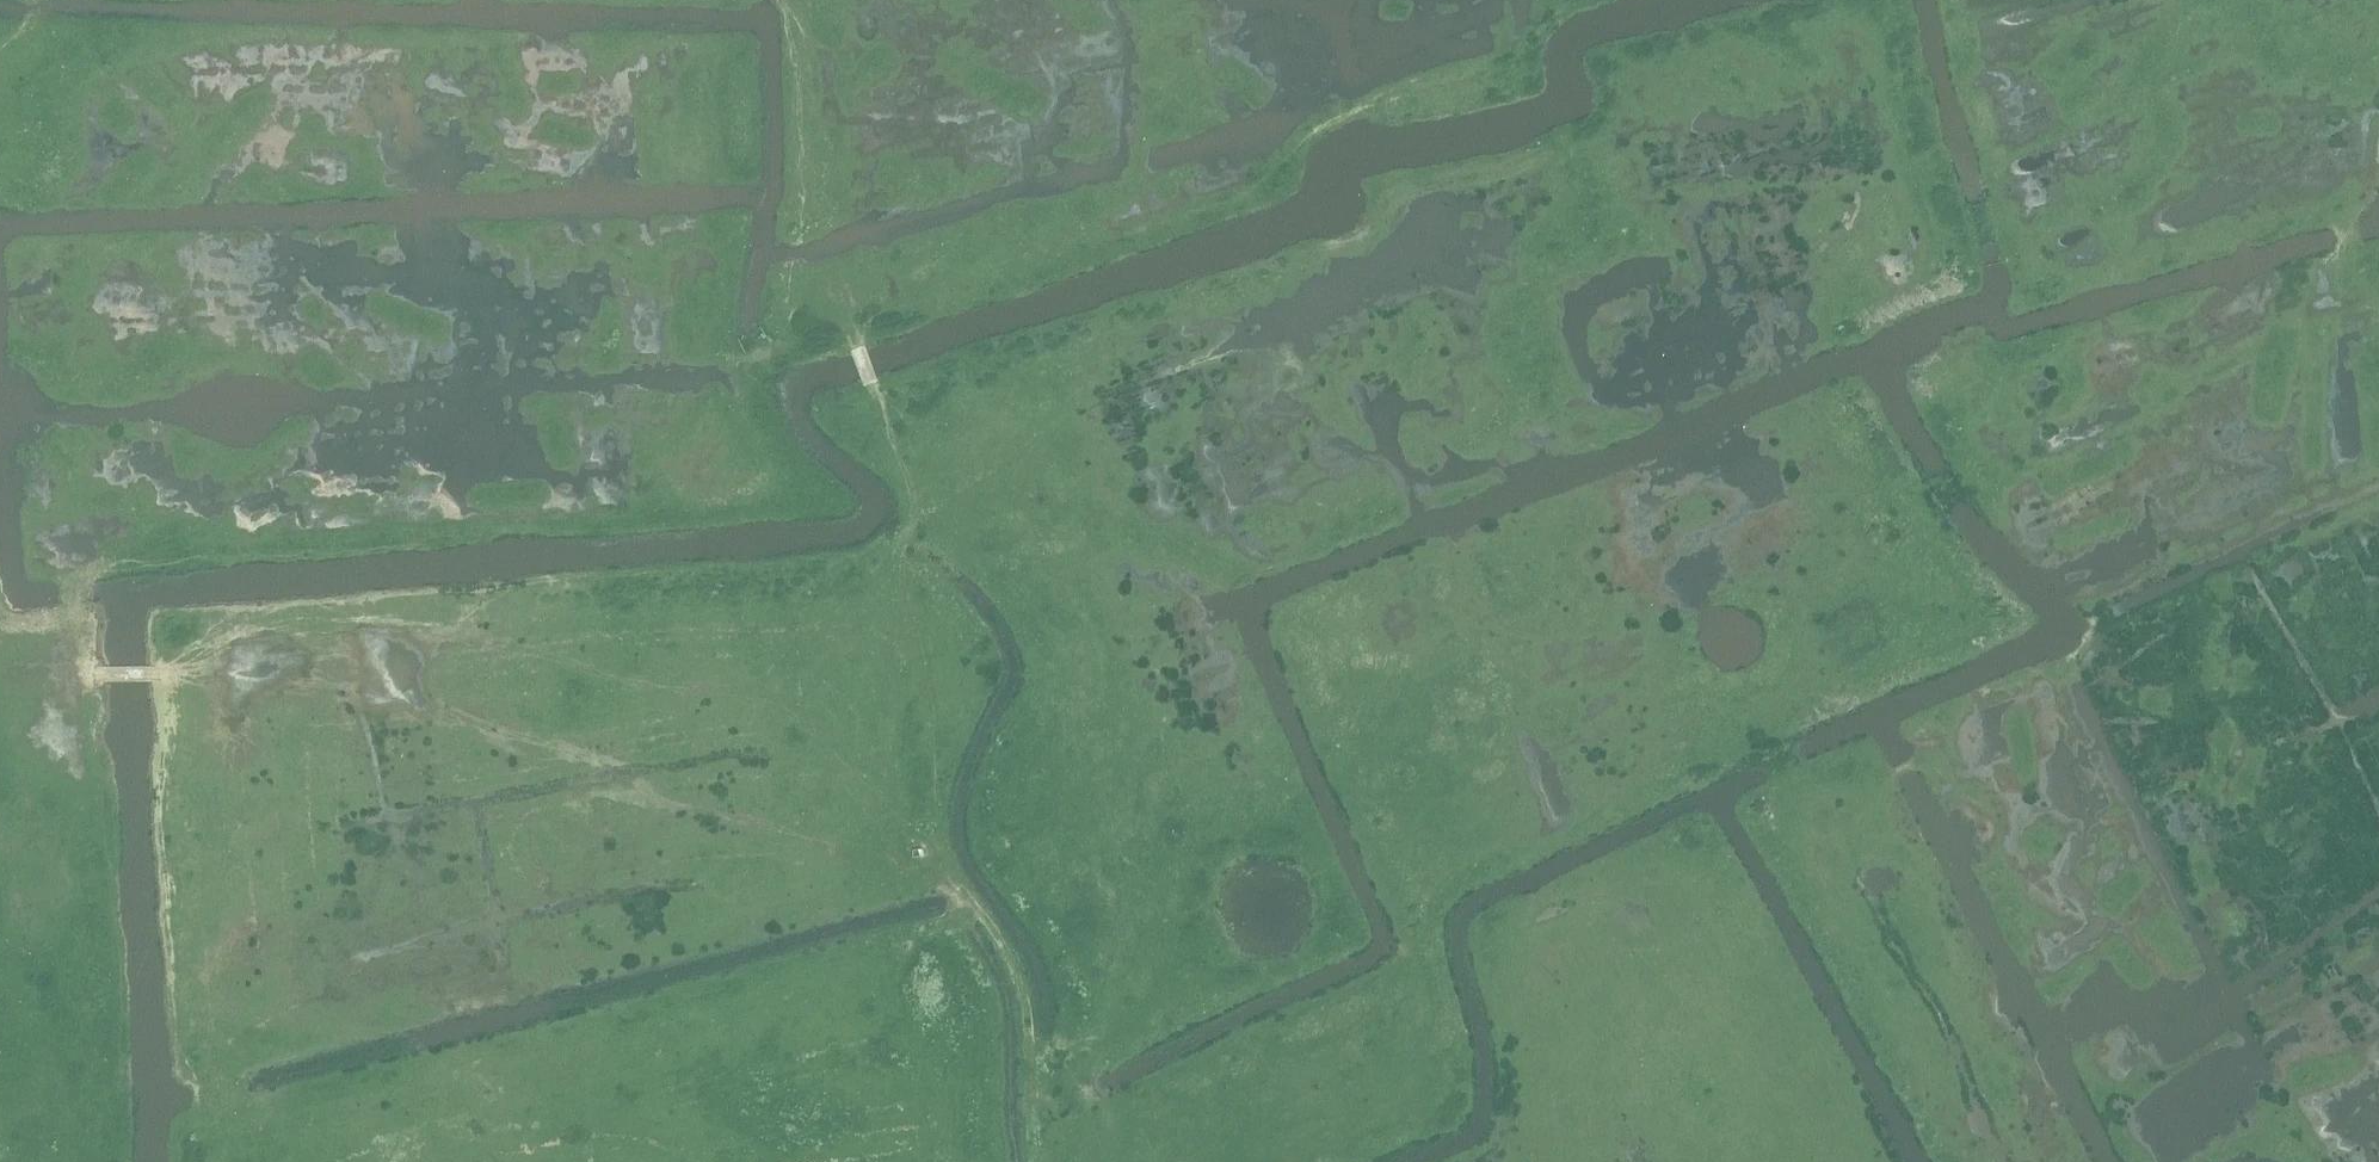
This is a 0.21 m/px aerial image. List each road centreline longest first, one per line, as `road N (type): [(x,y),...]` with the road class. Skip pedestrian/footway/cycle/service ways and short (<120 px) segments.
road 1 (track): [(916,847),(1013,962),(1035,1161)]

